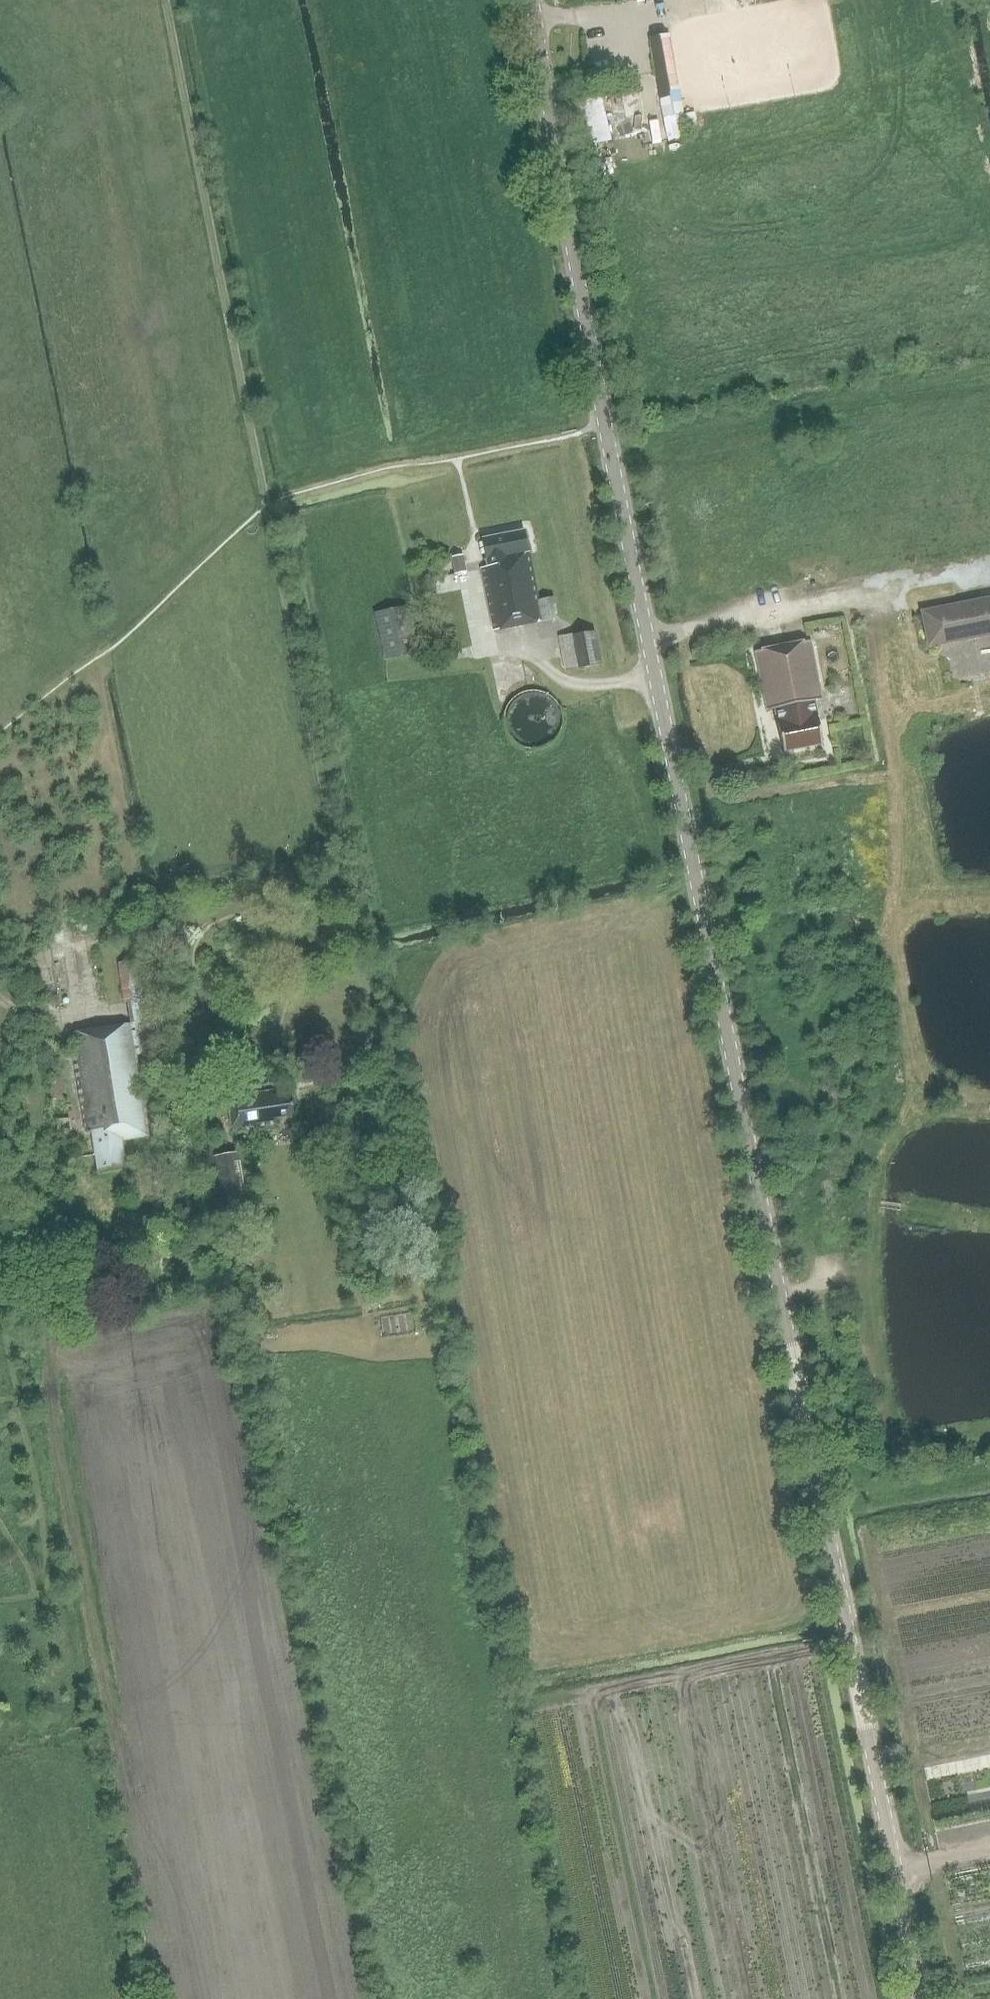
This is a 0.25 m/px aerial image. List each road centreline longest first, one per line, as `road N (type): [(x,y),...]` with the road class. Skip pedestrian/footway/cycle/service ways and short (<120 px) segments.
road 1 (tertiary): [(921,1998),(526,0)]
road 2 (track): [(166,0),(360,981),(342,1084)]

